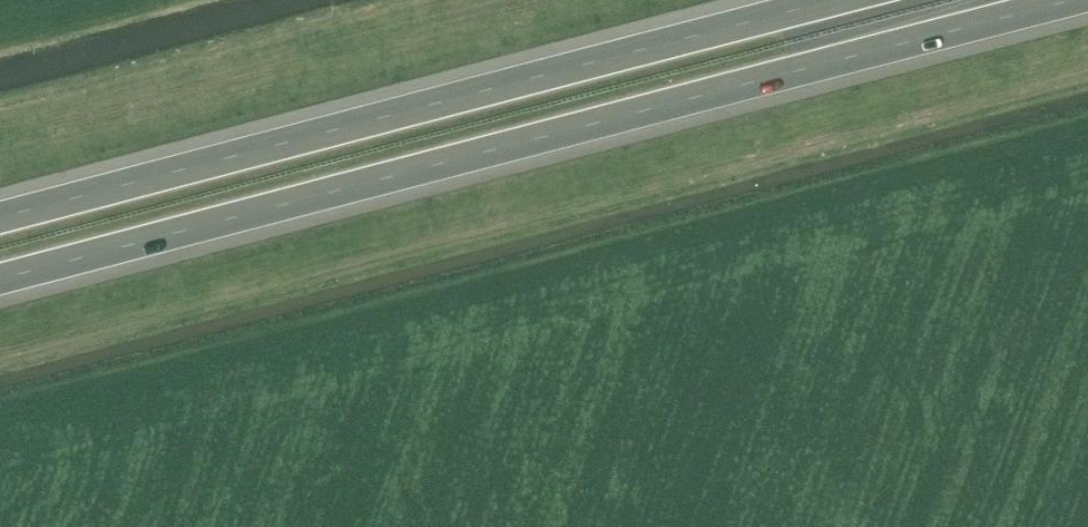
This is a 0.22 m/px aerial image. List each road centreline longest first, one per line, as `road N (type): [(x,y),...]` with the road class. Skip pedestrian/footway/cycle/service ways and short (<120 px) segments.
road 1 (motorway): [(0,279),(1077,0)]
road 2 (motorway): [(836,0),(0,218)]

